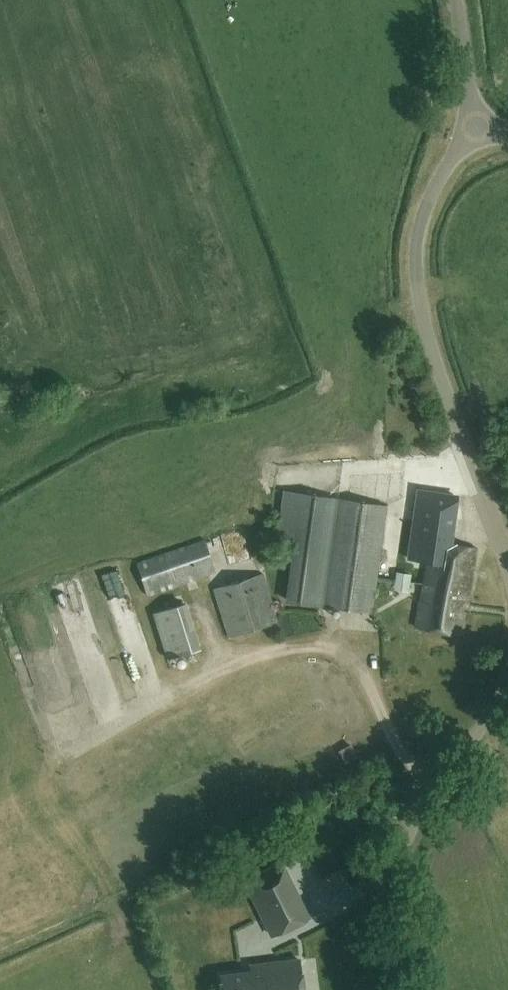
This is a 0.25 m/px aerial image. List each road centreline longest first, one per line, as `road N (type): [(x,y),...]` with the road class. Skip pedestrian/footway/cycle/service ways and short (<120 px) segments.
road 1 (unclassified): [(507,560),(428,337),(416,270),(419,222),(474,132)]
road 2 (unclassified): [(403,989),(399,861),(426,799),(494,709),(507,677)]
road 3 (unclassified): [(474,132),(456,0)]

